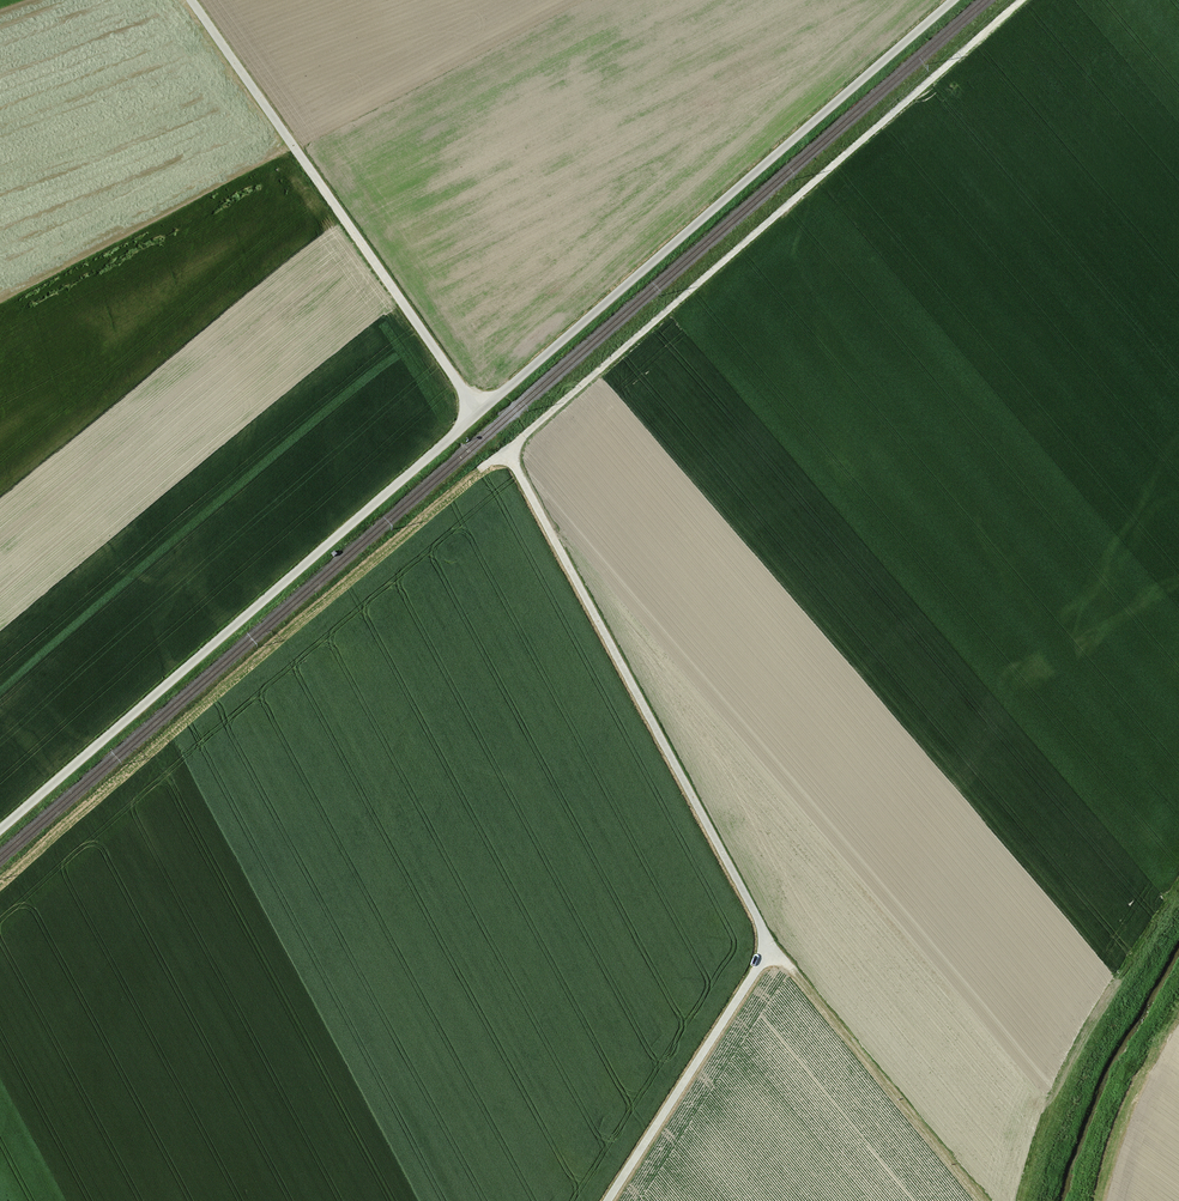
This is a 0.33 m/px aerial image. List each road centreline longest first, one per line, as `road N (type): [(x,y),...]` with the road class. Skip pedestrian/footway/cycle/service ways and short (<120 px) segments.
road 1 (track): [(1020,0),(504,451),(771,934),(596,1200)]
road 2 (track): [(953,0),(0,832)]
road 3 (track): [(504,451),(0,896)]
road 4 (track): [(478,415),(190,0)]
road 5 (track): [(1178,879),(1066,1066),(1012,1200)]
road 6 (track): [(771,934),(997,1200)]

